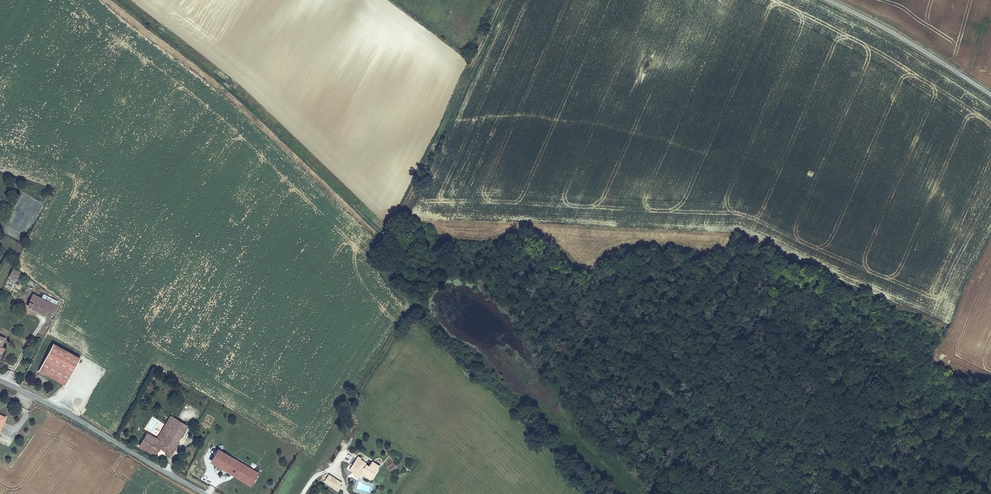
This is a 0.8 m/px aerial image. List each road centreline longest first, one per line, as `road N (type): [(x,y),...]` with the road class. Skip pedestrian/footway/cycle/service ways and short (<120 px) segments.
road 1 (track): [(303,493),(406,315),(376,263),(377,251),(505,0)]
road 2 (tertiary): [(203,493),(0,380)]
road 3 (unclassified): [(826,0),(990,94)]

